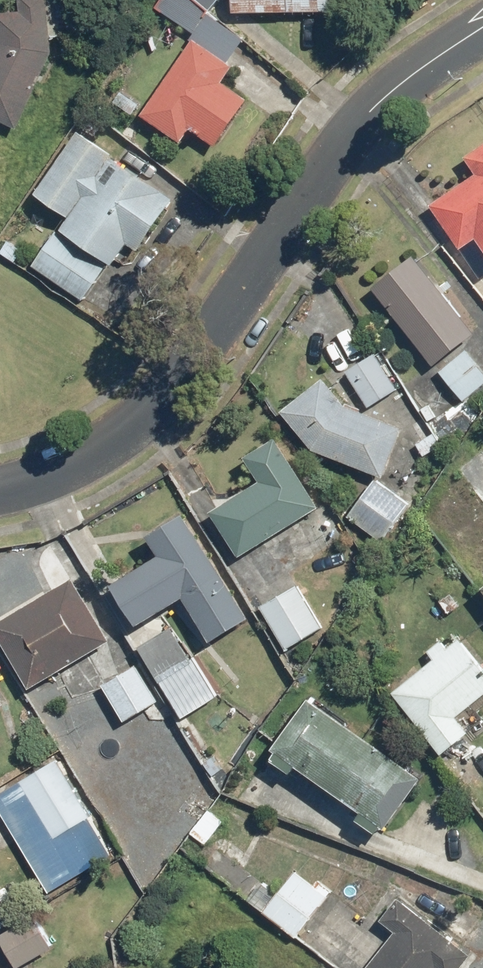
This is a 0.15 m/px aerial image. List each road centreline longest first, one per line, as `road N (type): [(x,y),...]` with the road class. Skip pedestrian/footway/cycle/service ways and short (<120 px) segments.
road 1 (residential): [(482,30),(415,74),(337,149),(186,377),(147,417),(66,467),(0,487)]

